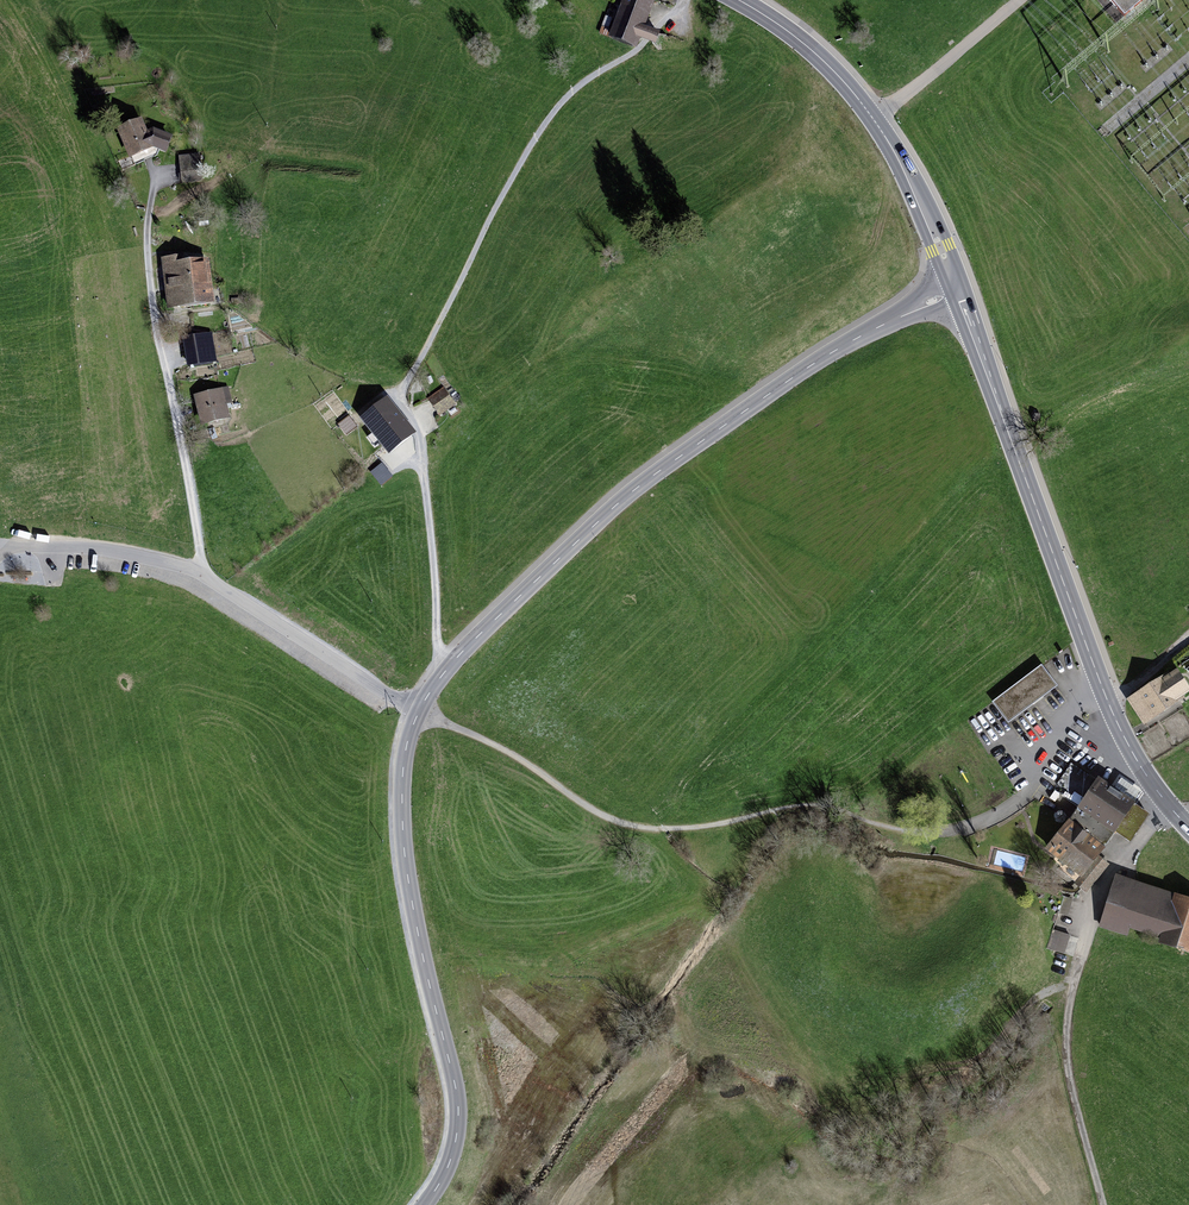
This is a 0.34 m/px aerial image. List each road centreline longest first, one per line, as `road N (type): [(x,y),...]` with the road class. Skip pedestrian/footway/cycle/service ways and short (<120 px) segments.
road 1 (track): [(420,717),(504,753),(624,824),(673,828),(798,803),(937,836),(983,825),(1039,785),(1108,701)]
road 2 (track): [(440,647),(425,453),(420,425),(402,402),(405,386),(560,108),(626,57),(674,44),(691,0)]
road 3 (unclassified): [(420,717),(510,609),(663,472),(847,343),(951,288)]
road 4 (secondary): [(951,288),(1120,731),(1143,775),(1188,829)]
road 5 (unclassified): [(431,1204),(459,1150),(458,1088),(405,844),(407,766),(420,717)]
road 6 (unclassified): [(0,543),(126,554),(203,576),(420,717)]
road 7 (track): [(156,175),(148,233),(157,336),(203,576)]
road 8 (secondary): [(737,0),(824,60),(875,119),(951,288)]
road 9 (track): [(1105,1204),(1071,1077),(1076,981)]

